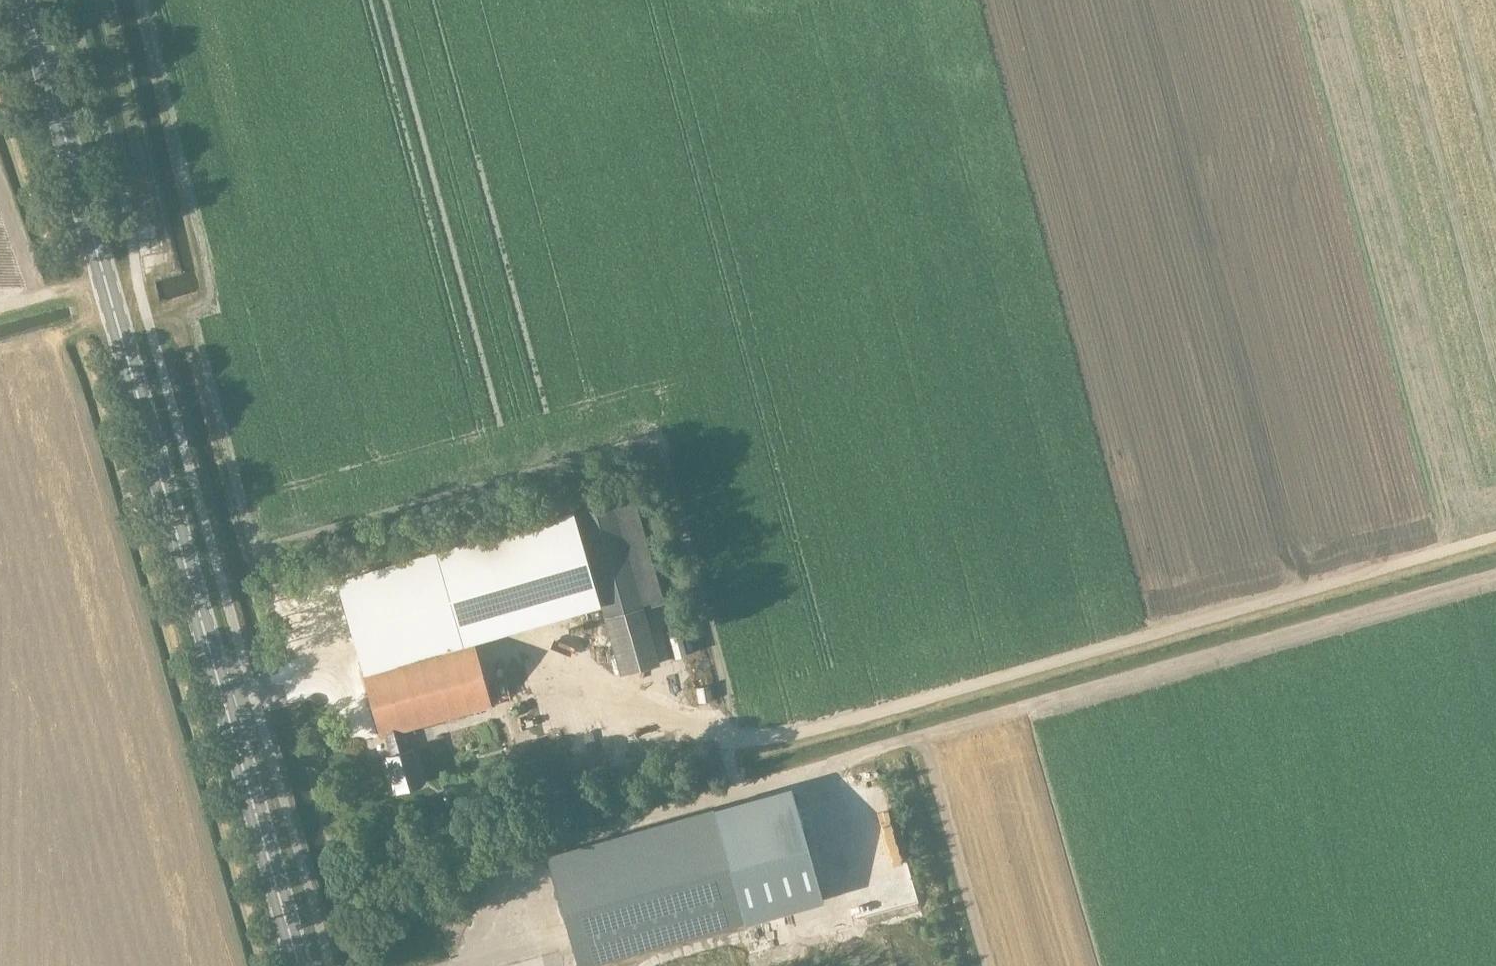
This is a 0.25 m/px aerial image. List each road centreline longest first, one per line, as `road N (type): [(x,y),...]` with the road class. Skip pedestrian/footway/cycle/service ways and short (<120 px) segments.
road 1 (secondary): [(299,965),(25,0)]
road 2 (track): [(547,843),(1495,575)]

